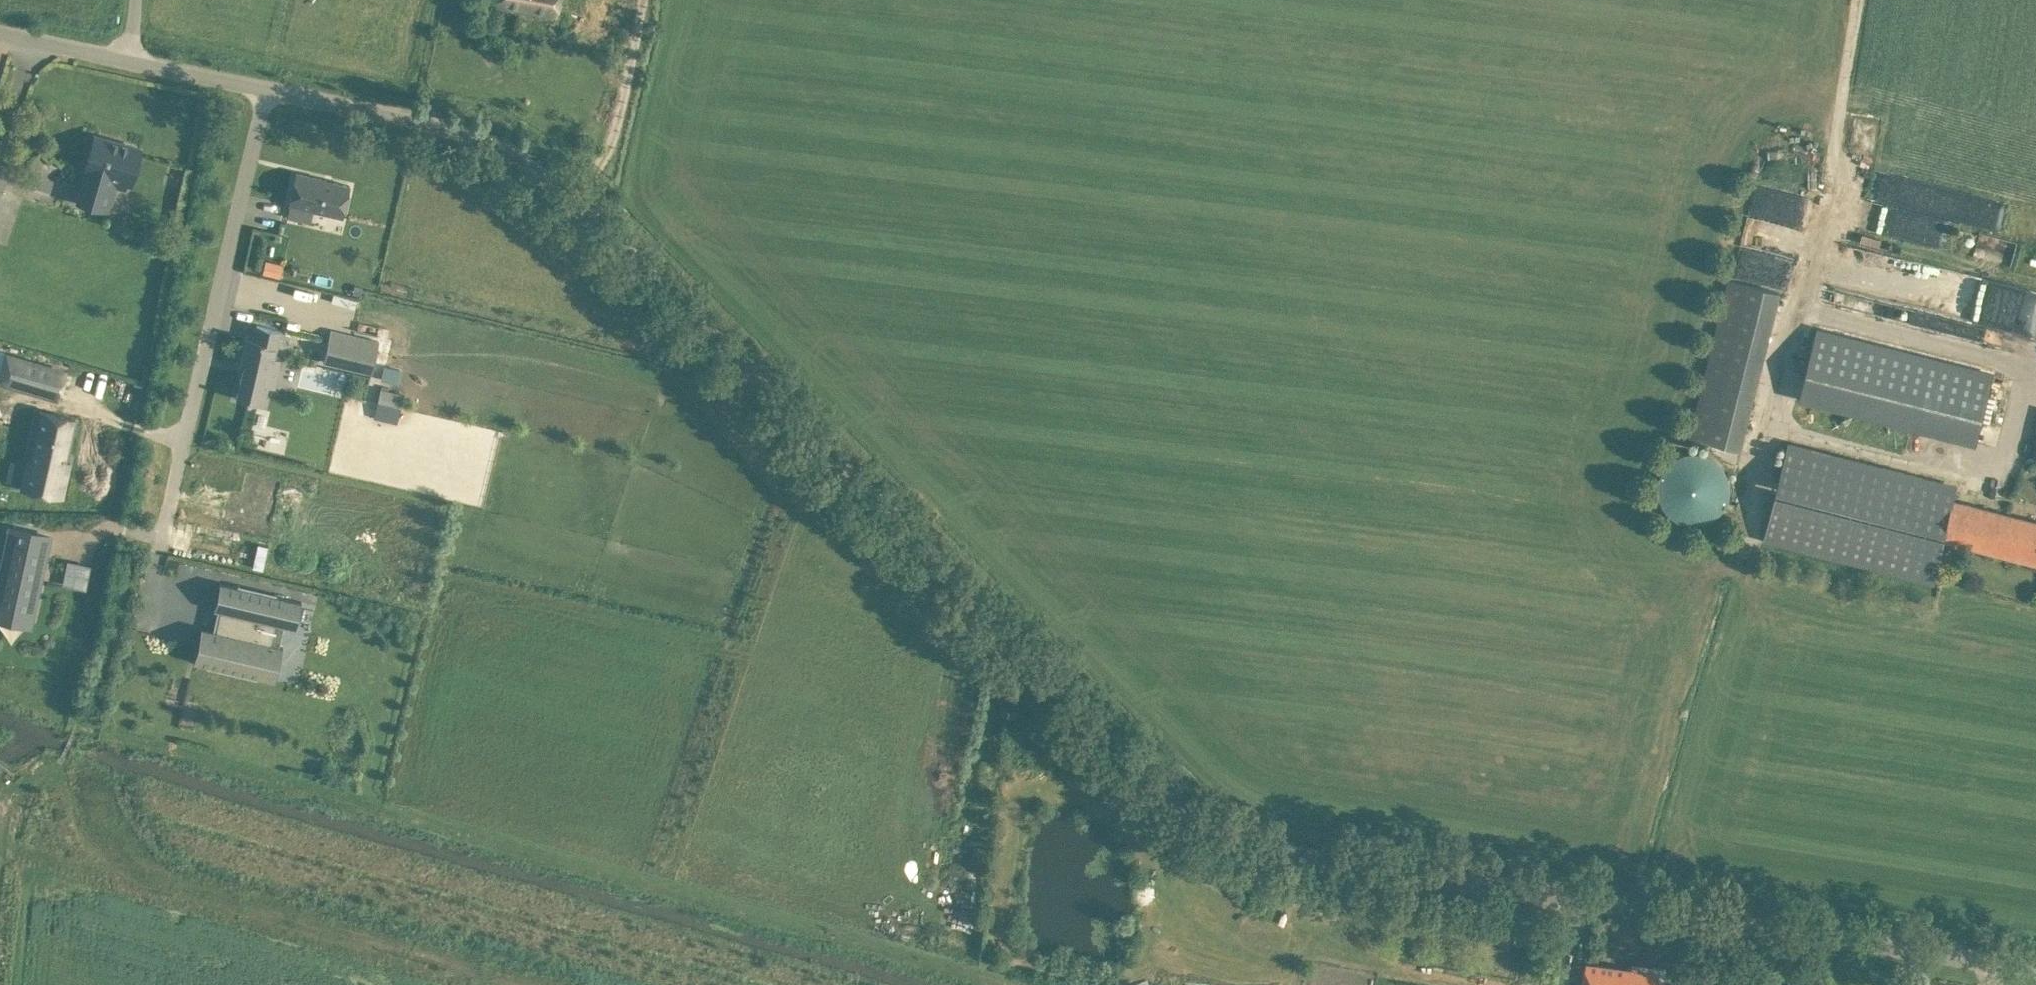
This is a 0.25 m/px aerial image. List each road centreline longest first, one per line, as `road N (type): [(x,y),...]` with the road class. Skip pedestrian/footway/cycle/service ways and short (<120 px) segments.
road 1 (unclassified): [(2035,966),(1239,839),(1206,817),(562,179),(523,152),(267,91)]
road 2 (residential): [(267,91),(158,546)]
road 3 (unclassified): [(267,91),(0,26)]

